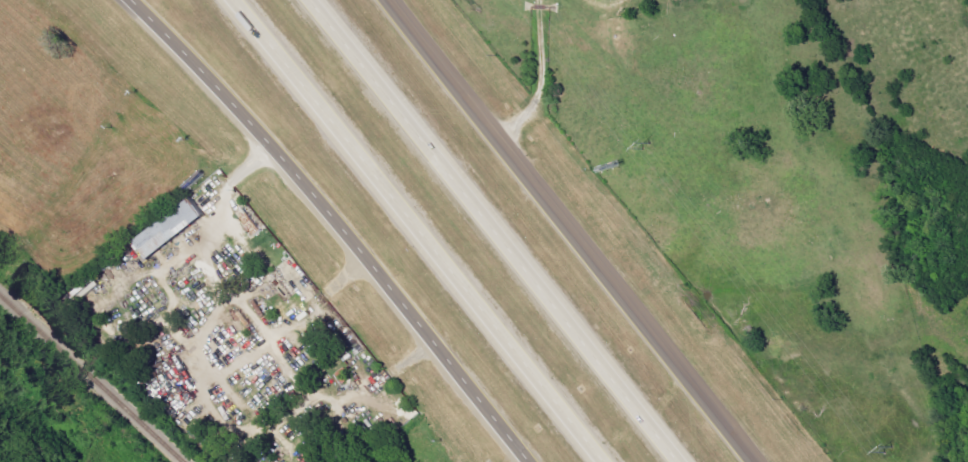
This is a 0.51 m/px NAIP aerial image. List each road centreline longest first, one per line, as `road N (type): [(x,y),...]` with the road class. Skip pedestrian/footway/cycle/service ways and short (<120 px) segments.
road 1 (tertiary): [(128,0),(261,132),(525,461)]
road 2 (motorway): [(680,461),(307,0)]
road 3 (motorway): [(231,0),(599,461)]
road 4 (tertiary): [(753,461),(386,0)]

